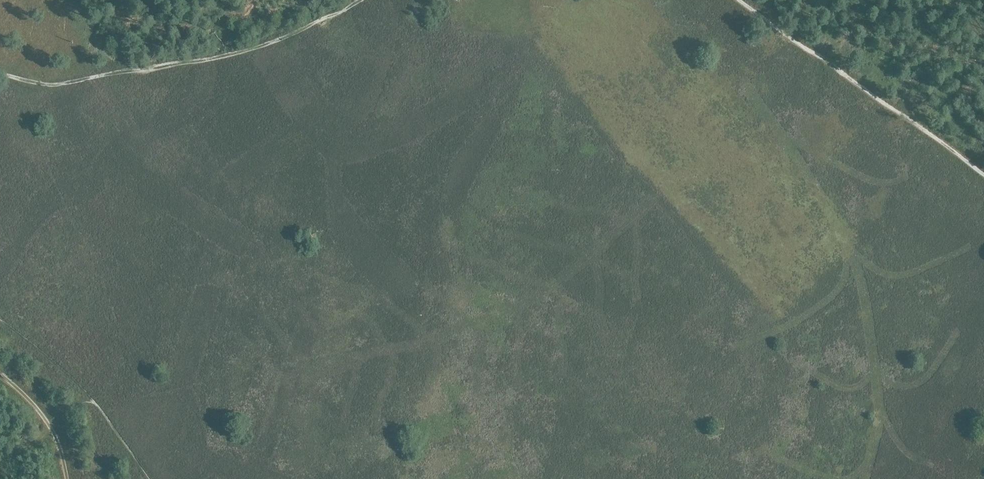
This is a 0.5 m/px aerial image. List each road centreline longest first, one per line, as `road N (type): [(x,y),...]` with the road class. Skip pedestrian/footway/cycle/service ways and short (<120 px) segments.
road 1 (track): [(0,75),(63,84),(216,58),(284,38),(361,0)]

